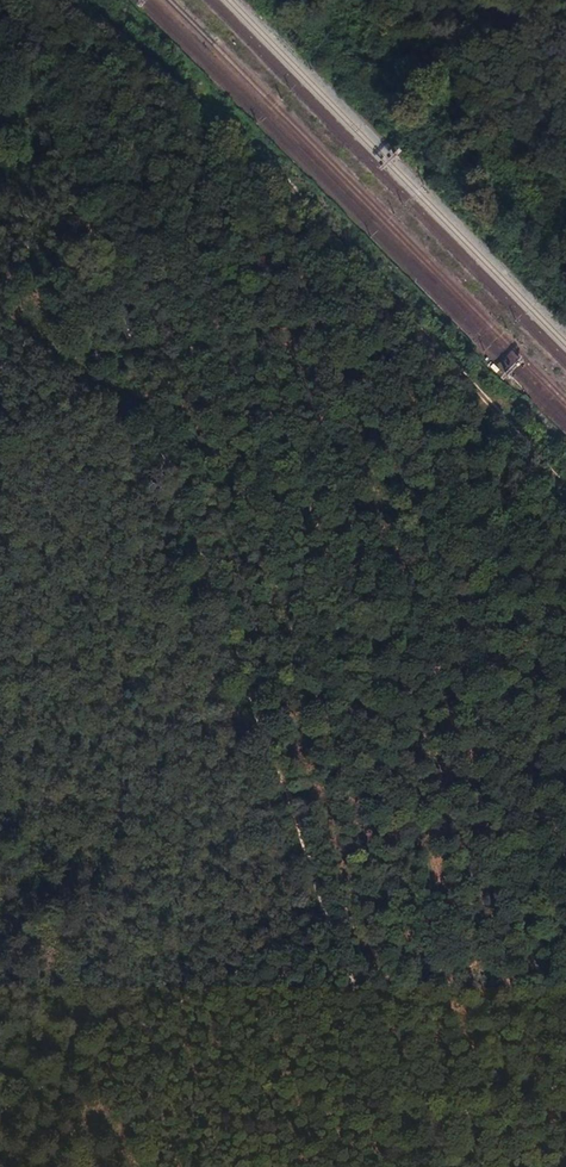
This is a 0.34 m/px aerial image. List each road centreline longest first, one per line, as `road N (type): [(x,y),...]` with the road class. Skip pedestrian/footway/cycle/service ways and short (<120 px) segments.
road 1 (track): [(417,1166),(147,380),(59,151),(16,0)]
road 2 (track): [(565,296),(290,0)]
road 3 (track): [(404,1132),(565,1082)]

